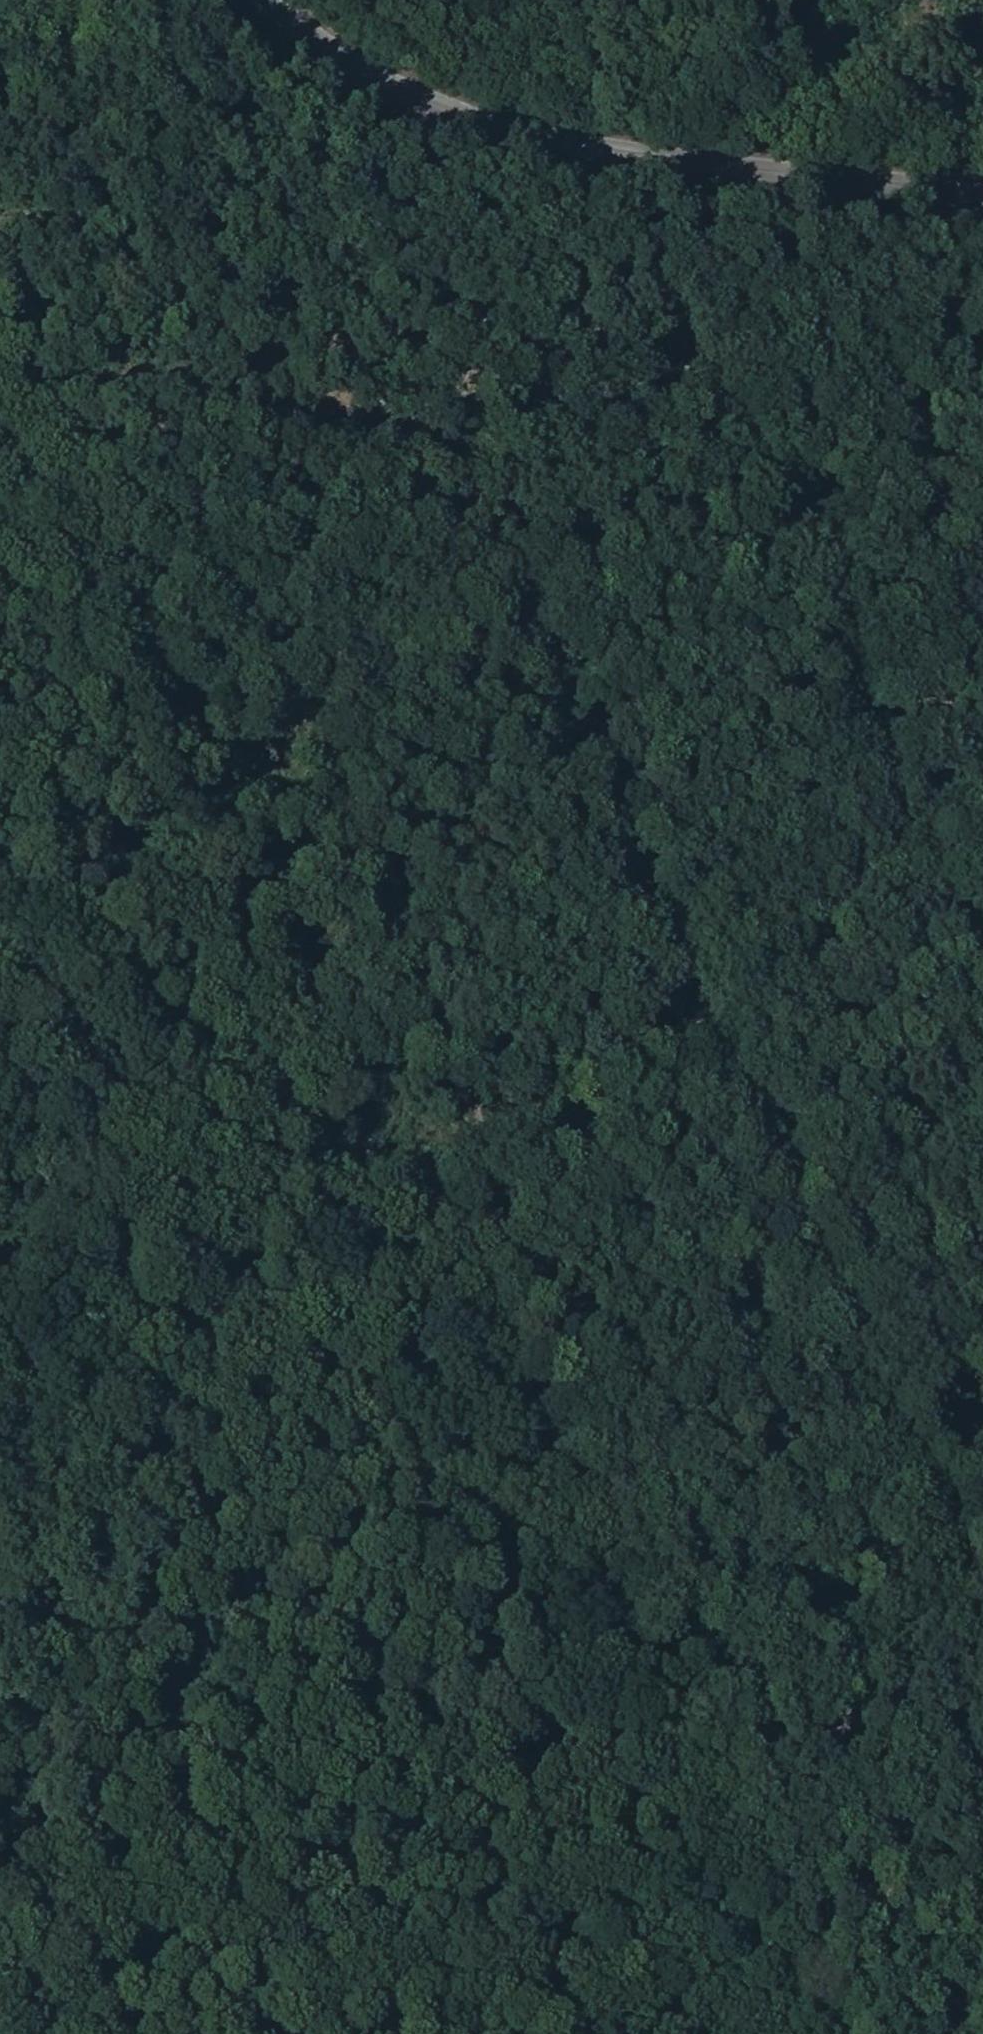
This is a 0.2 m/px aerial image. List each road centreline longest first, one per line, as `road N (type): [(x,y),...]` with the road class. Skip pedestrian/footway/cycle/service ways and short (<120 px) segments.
road 1 (tertiary): [(982,195),(599,150),(476,121),(405,93),(306,38),(264,0)]

